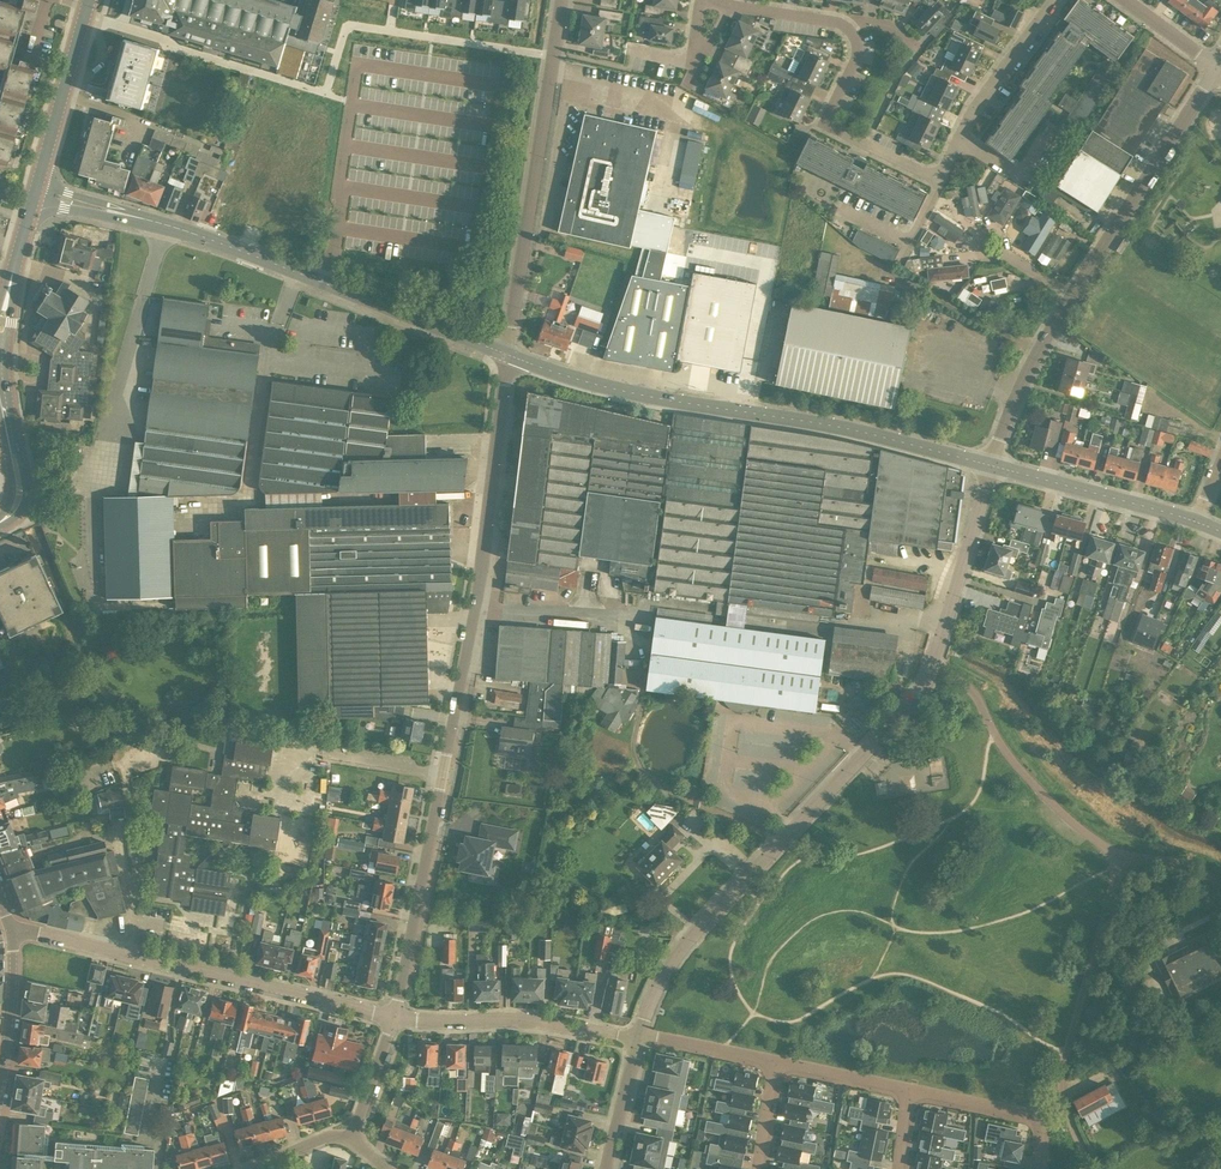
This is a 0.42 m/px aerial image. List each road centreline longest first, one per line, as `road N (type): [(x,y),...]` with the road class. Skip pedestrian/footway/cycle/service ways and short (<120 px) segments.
road 1 (residential): [(396,1017),(483,551),(507,355)]
road 2 (residential): [(507,355),(196,234),(35,191)]
road 3 (residential): [(994,464),(867,430),(605,387),(507,355)]
road 4 (residential): [(644,1032),(670,962),(910,705),(936,662)]
road 5 (residential): [(396,1017),(9,928)]
road 6 (residential): [(1220,888),(1190,867),(1119,856),(1088,836),(1015,764),(966,683),(936,662)]
road 7 (residential): [(507,355),(565,0)]
road 8 (track): [(1119,856),(1059,1066),(1064,1110),(1090,1168)]
road 9 (residential): [(1074,295),(1219,69)]
road 10 (residential): [(640,1044),(541,1023),(396,1017)]
road 11 (residential): [(852,30),(856,63),(825,125),(943,182)]
road 12 (residential): [(1197,521),(994,464)]
road 13 (residential): [(936,662),(994,464)]
road 14 (tertiary): [(35,191),(88,6)]
road 15 (residential): [(994,464),(1015,403),(1074,295)]
road 16 (residential): [(912,1092),(1042,1120),(1038,1168)]
road 17 (residential): [(962,140),(1057,0)]
road 18 (residential): [(702,2),(852,30)]
road 19 (tertiary): [(0,1076),(12,994),(9,928)]
road 20 (tertiary): [(0,521),(19,489),(0,381)]
road 21 (tertiary): [(0,332),(35,191)]
road 22 (residential): [(777,1062),(912,1092)]
road 23 (residential): [(644,1032),(777,1062)]
road 24 (residential): [(607,1168),(640,1044)]
road 25 (residential): [(962,140),(1019,176),(1051,125)]
road 26 (residential): [(354,1137),(396,1017)]
road 27 (residential): [(631,49),(694,60),(702,2)]

